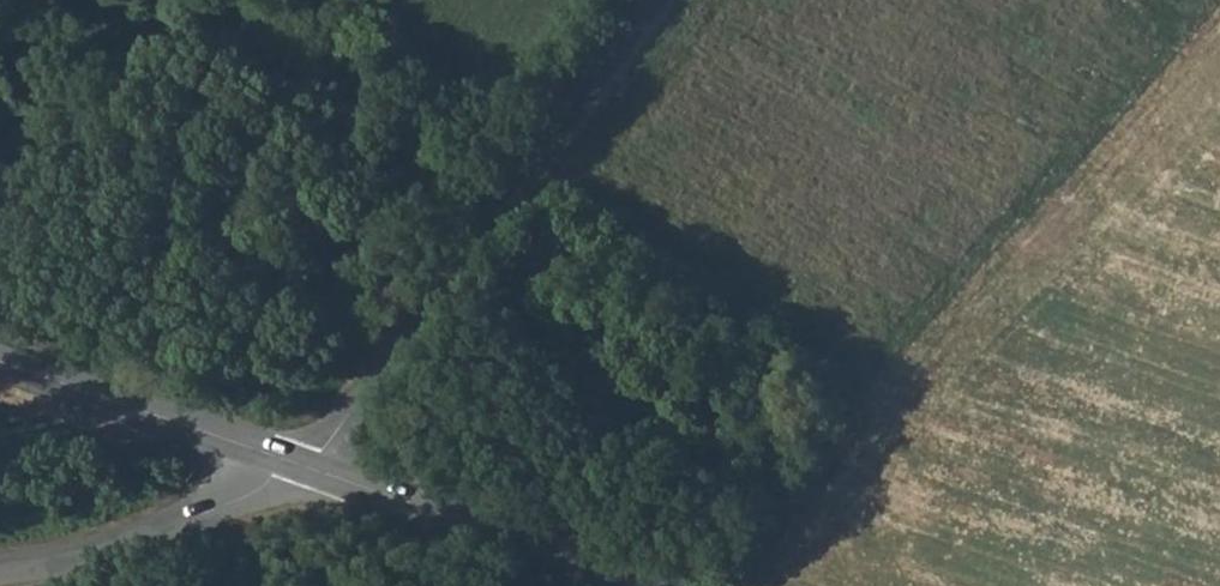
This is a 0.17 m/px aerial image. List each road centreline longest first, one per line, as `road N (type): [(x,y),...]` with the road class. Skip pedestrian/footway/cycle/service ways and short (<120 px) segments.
road 1 (unclassified): [(653,0),(295,464)]
road 2 (secondary): [(295,464),(644,585)]
road 3 (unclassified): [(0,569),(177,525),(230,505),(295,464)]
road 4 (secondary): [(0,361),(295,464)]

